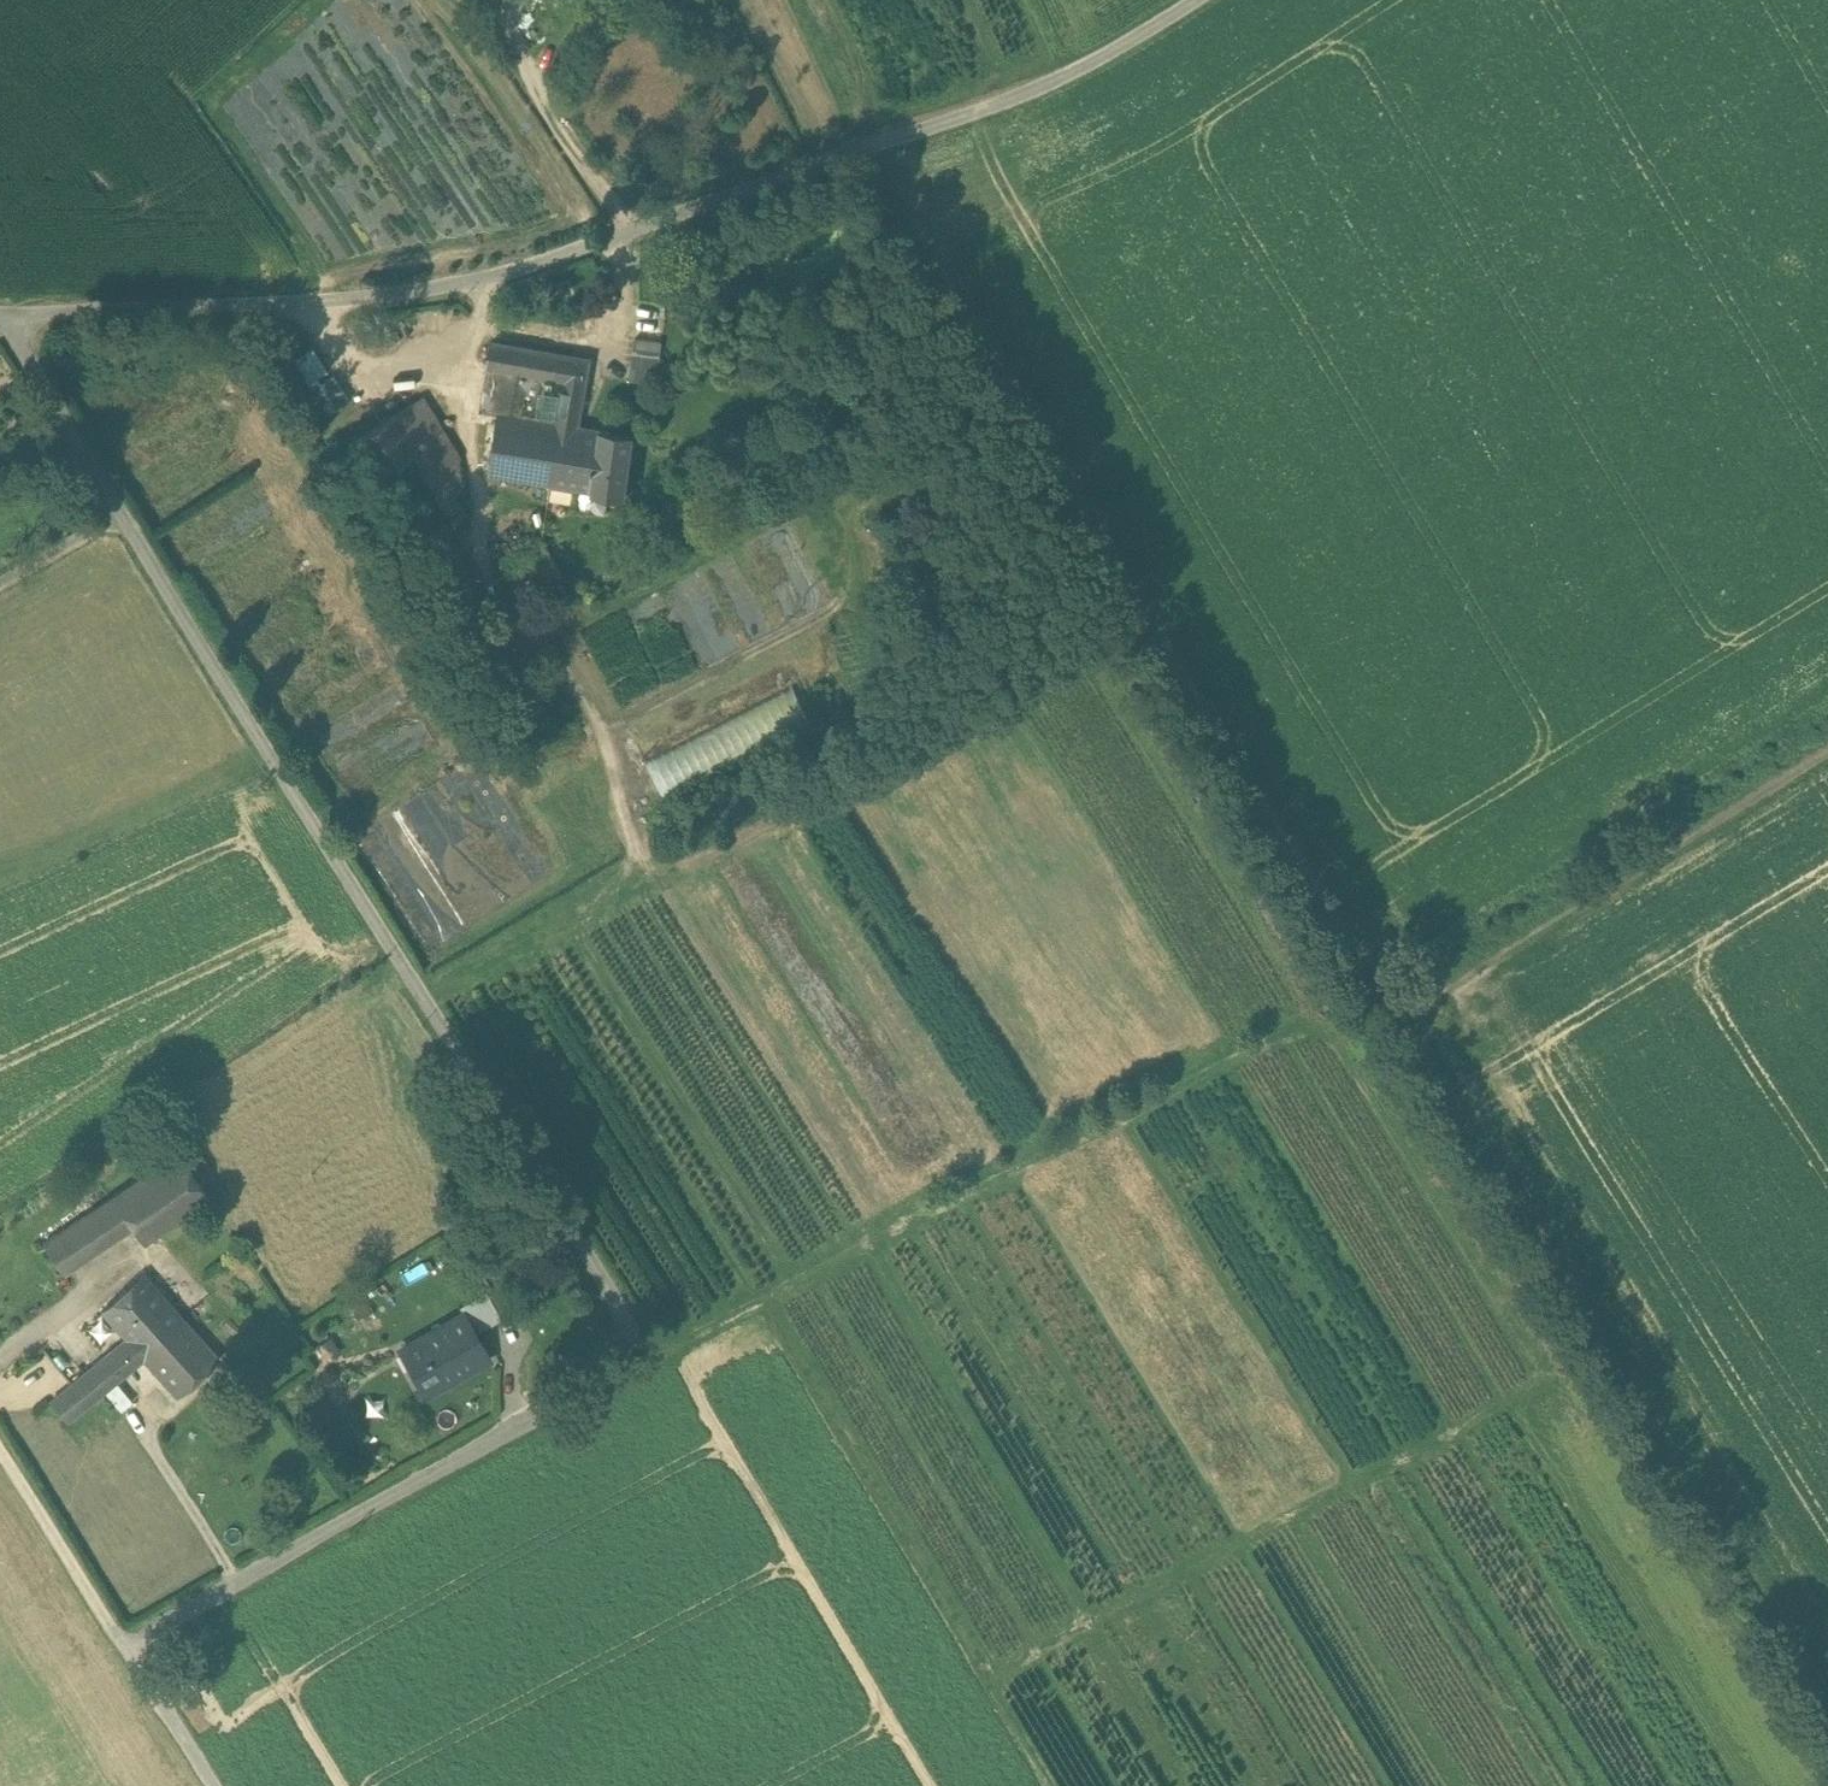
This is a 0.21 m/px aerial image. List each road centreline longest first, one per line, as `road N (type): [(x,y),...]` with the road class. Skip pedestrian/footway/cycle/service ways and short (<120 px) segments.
road 1 (unclassified): [(218,1785),(138,1652),(624,1368),(631,1327),(7,314)]
road 2 (track): [(1827,756),(1401,1023),(1283,1022),(624,1368)]
road 3 (unclassified): [(7,314),(309,301),(473,283),(1064,81),(1191,0)]

